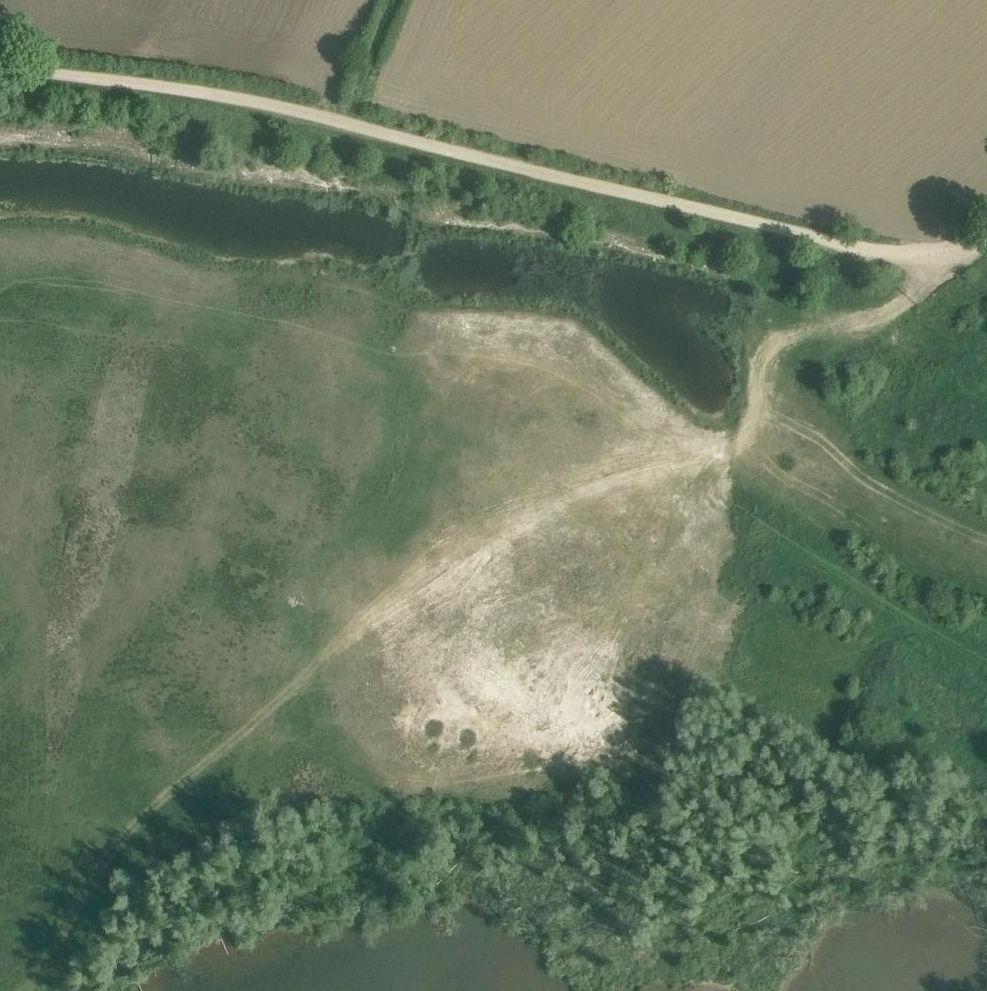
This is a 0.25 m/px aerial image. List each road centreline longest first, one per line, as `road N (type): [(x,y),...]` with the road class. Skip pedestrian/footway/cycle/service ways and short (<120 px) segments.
road 1 (track): [(986,240),(938,254),(861,248),(274,102),(0,66)]
road 2 (track): [(679,464),(761,455),(782,335),(901,312),(965,265),(970,249)]

